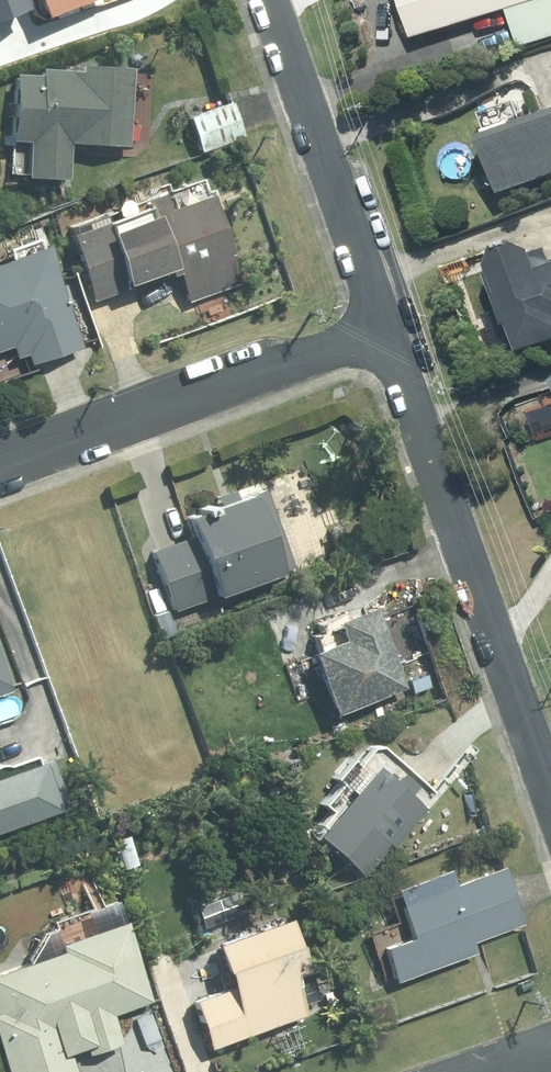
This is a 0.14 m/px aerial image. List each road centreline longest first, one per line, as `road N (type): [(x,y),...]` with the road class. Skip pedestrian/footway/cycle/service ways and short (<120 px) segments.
road 1 (residential): [(550,812),(379,328)]
road 2 (residential): [(0,464),(379,328)]
road 3 (residential): [(379,328),(270,0)]

